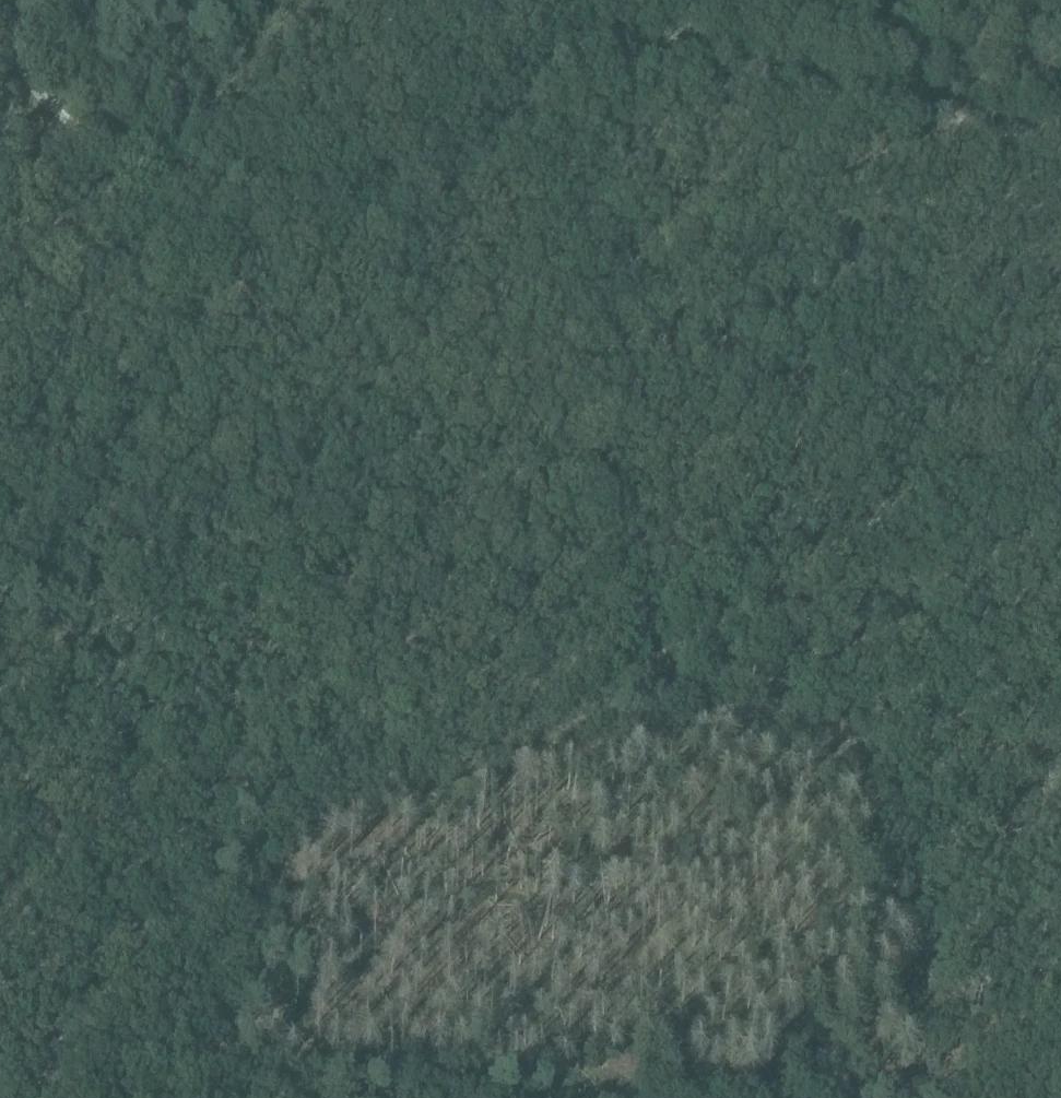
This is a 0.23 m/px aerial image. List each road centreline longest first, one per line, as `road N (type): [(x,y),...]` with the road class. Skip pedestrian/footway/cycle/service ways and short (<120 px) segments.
road 1 (track): [(1060,138),(676,50),(624,69),(525,138),(453,174),(380,196),(159,167),(83,147),(33,83),(23,38),(42,0)]

